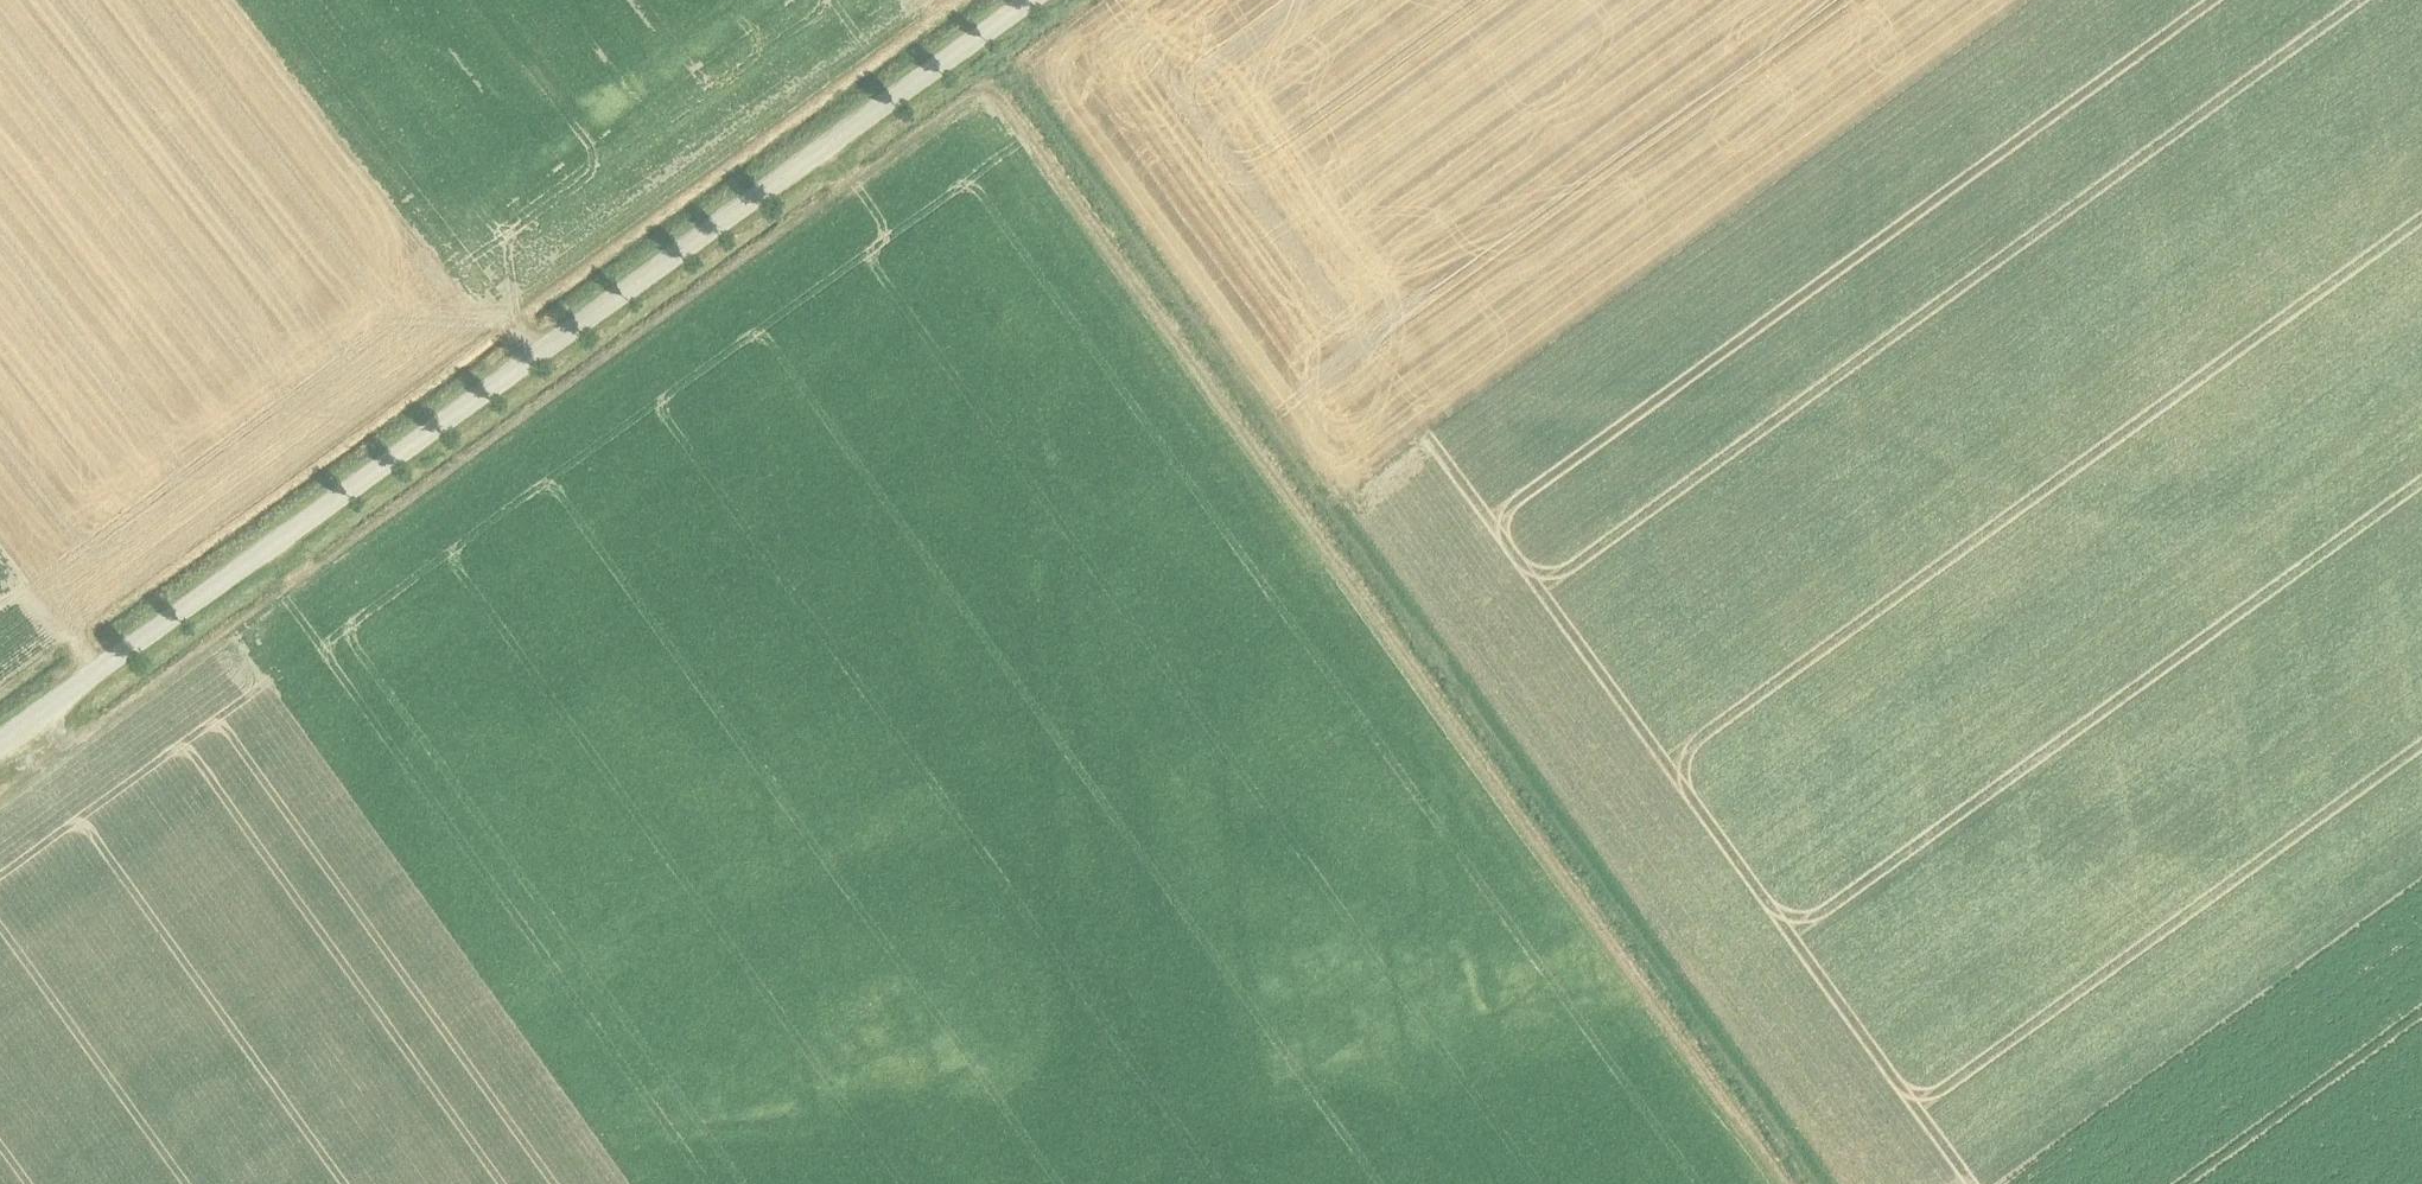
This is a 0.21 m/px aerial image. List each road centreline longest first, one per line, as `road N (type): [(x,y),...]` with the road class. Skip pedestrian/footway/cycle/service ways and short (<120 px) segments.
road 1 (unclassified): [(0,740),(1029,0)]

